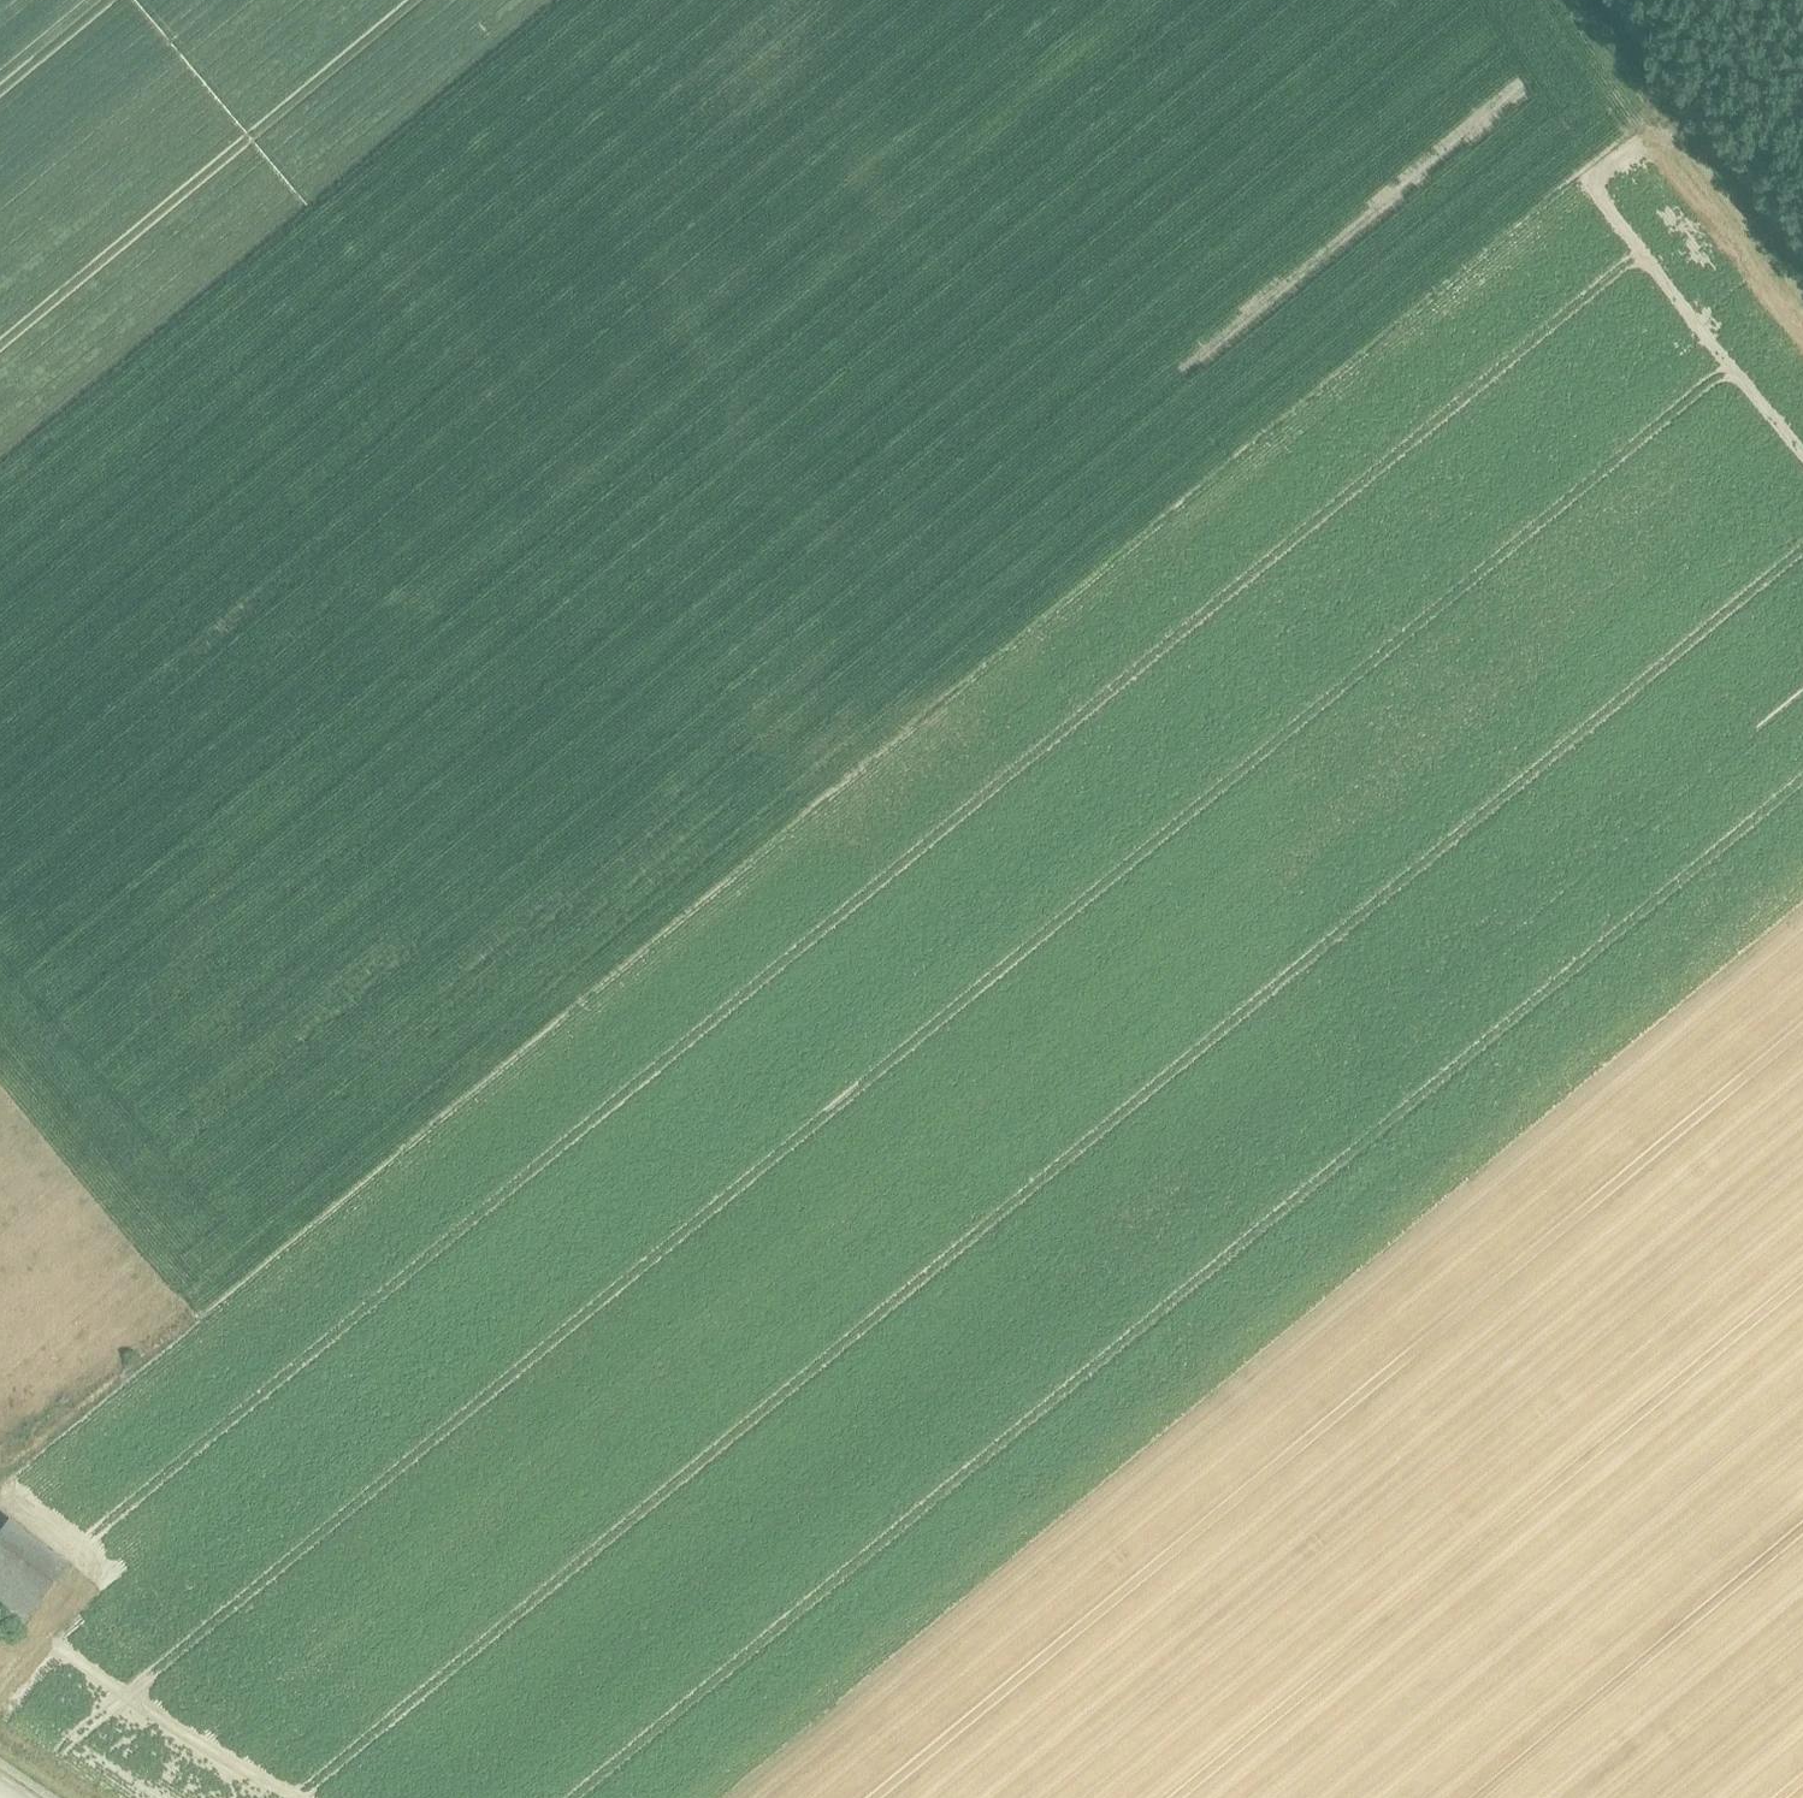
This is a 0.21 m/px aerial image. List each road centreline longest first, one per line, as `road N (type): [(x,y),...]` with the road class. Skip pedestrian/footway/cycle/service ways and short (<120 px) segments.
road 1 (track): [(1640,0),(1802,226)]

